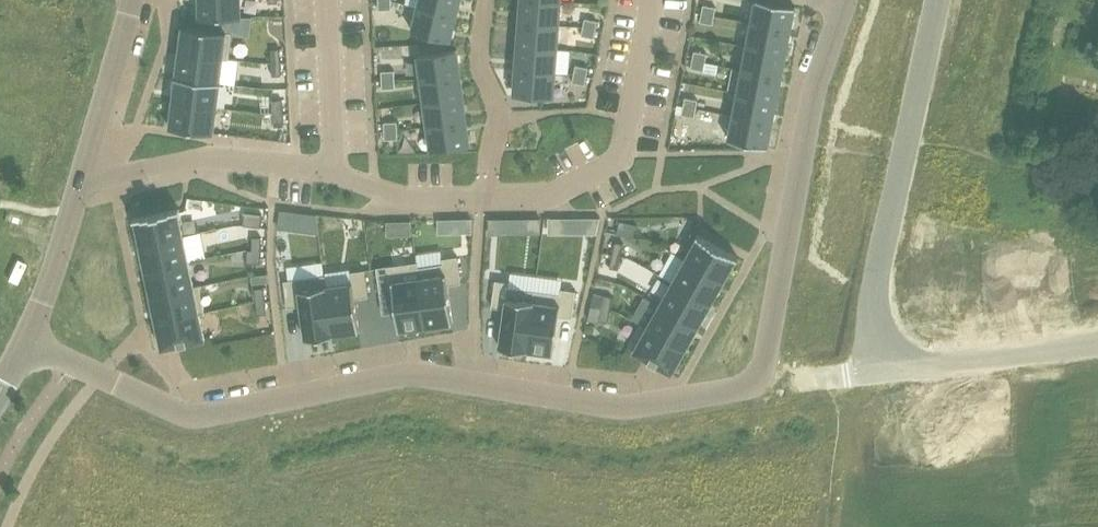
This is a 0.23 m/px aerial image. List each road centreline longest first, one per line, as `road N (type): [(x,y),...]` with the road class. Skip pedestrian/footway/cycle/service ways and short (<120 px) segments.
road 1 (residential): [(846,0),(814,87),(765,362),(745,386),(617,407),(410,375),(197,416),(27,337)]
road 2 (residential): [(27,337),(131,0)]
road 3 (unclassified): [(1097,340),(847,376)]
road 4 (residential): [(488,0),(480,70),(502,112),(484,197)]

